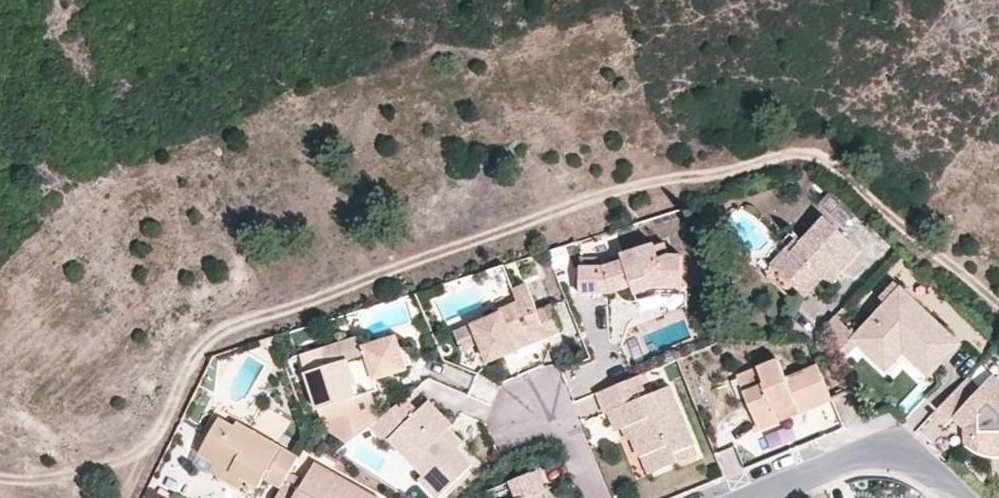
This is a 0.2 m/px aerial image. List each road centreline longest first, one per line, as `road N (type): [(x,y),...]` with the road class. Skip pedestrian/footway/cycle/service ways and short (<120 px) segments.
road 1 (track): [(0,478),(82,471),(157,442),(189,362),(218,333),(627,186),(787,153),(821,155),(998,302)]
road 2 (residential): [(955,497),(903,456),(874,450),(747,497)]

